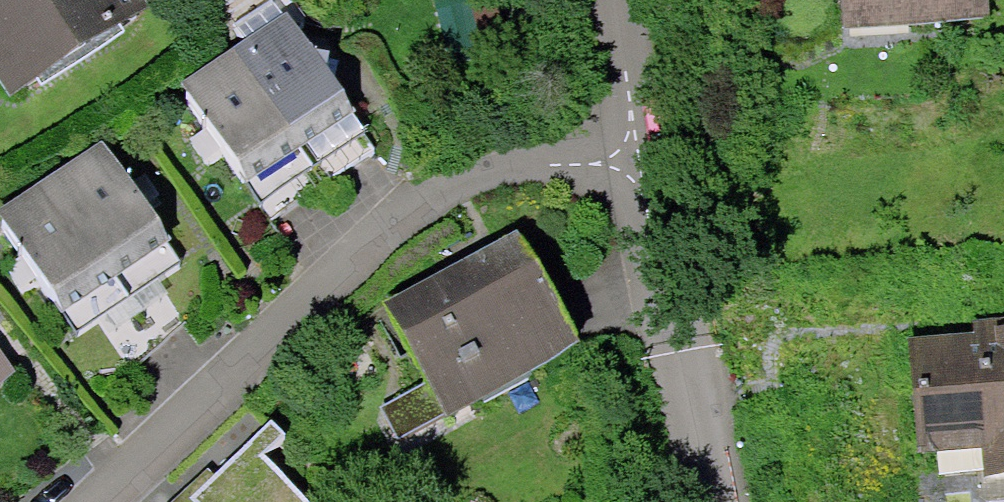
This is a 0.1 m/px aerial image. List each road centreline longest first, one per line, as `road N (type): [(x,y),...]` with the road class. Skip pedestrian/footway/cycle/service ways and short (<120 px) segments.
road 1 (residential): [(100,501),(452,186),(506,166),(633,162)]
road 2 (residential): [(714,501),(633,162)]
road 3 (residential): [(633,162),(611,0)]

